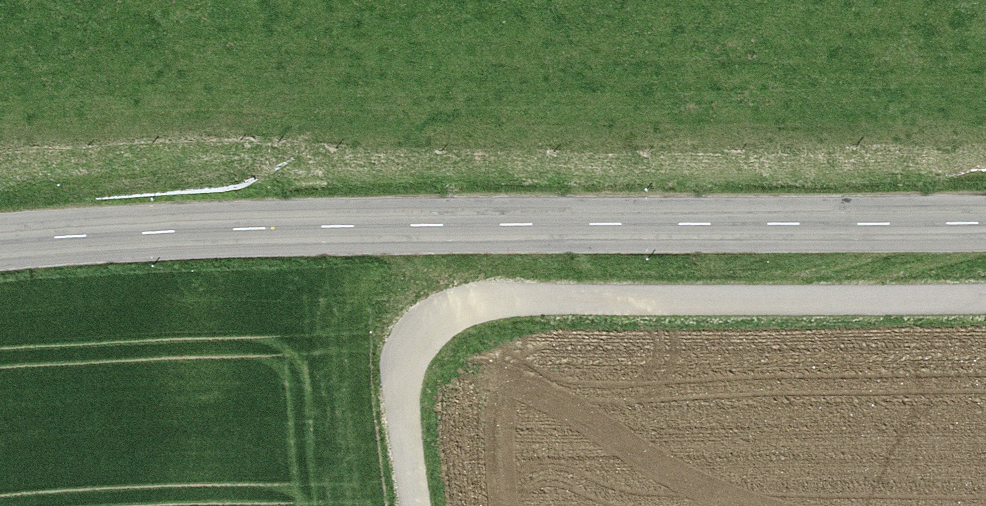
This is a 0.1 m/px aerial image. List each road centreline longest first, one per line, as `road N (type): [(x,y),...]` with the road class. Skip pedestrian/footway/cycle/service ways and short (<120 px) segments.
road 1 (secondary): [(0,249),(106,238),(985,224)]
road 2 (track): [(985,278),(396,296),(427,505)]

